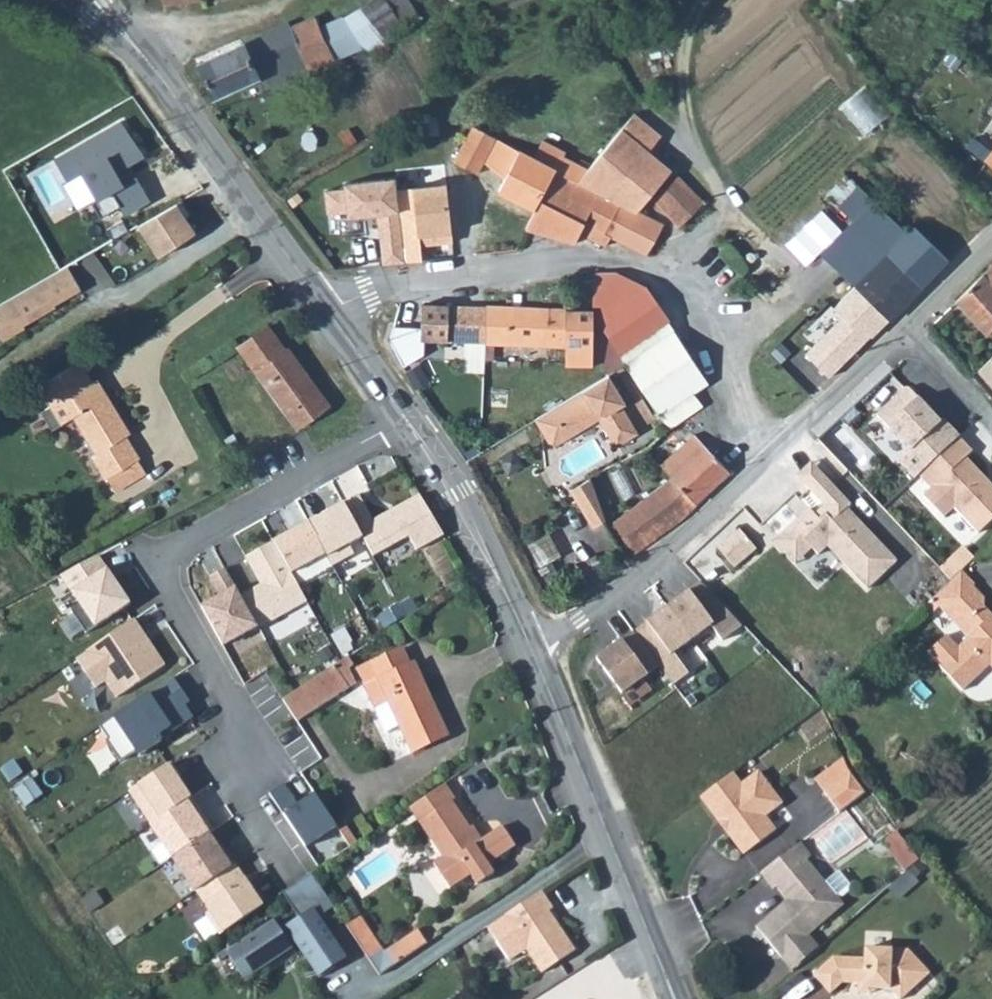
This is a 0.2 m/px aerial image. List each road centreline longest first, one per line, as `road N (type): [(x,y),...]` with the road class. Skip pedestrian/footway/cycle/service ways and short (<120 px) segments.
road 1 (residential): [(405,423),(174,548),(167,561),(166,577),(234,696),(228,770),(289,872)]
road 2 (secondary): [(90,0),(149,65),(326,309)]
road 3 (residential): [(677,278),(601,261),(420,279),(326,309)]
road 4 (secondary): [(529,642),(654,943)]
road 5 (residential): [(773,446),(576,618),(529,642)]
road 6 (secondary): [(405,423),(492,559),(529,642)]
road 7 (track): [(727,211),(693,162),(675,63),(701,0)]
road 8 (residential): [(773,446),(677,278)]
road 9 (residential): [(907,321),(773,446)]
road 10 (secondary): [(326,309),(405,423)]
road 11 (residential): [(991,422),(907,321)]

